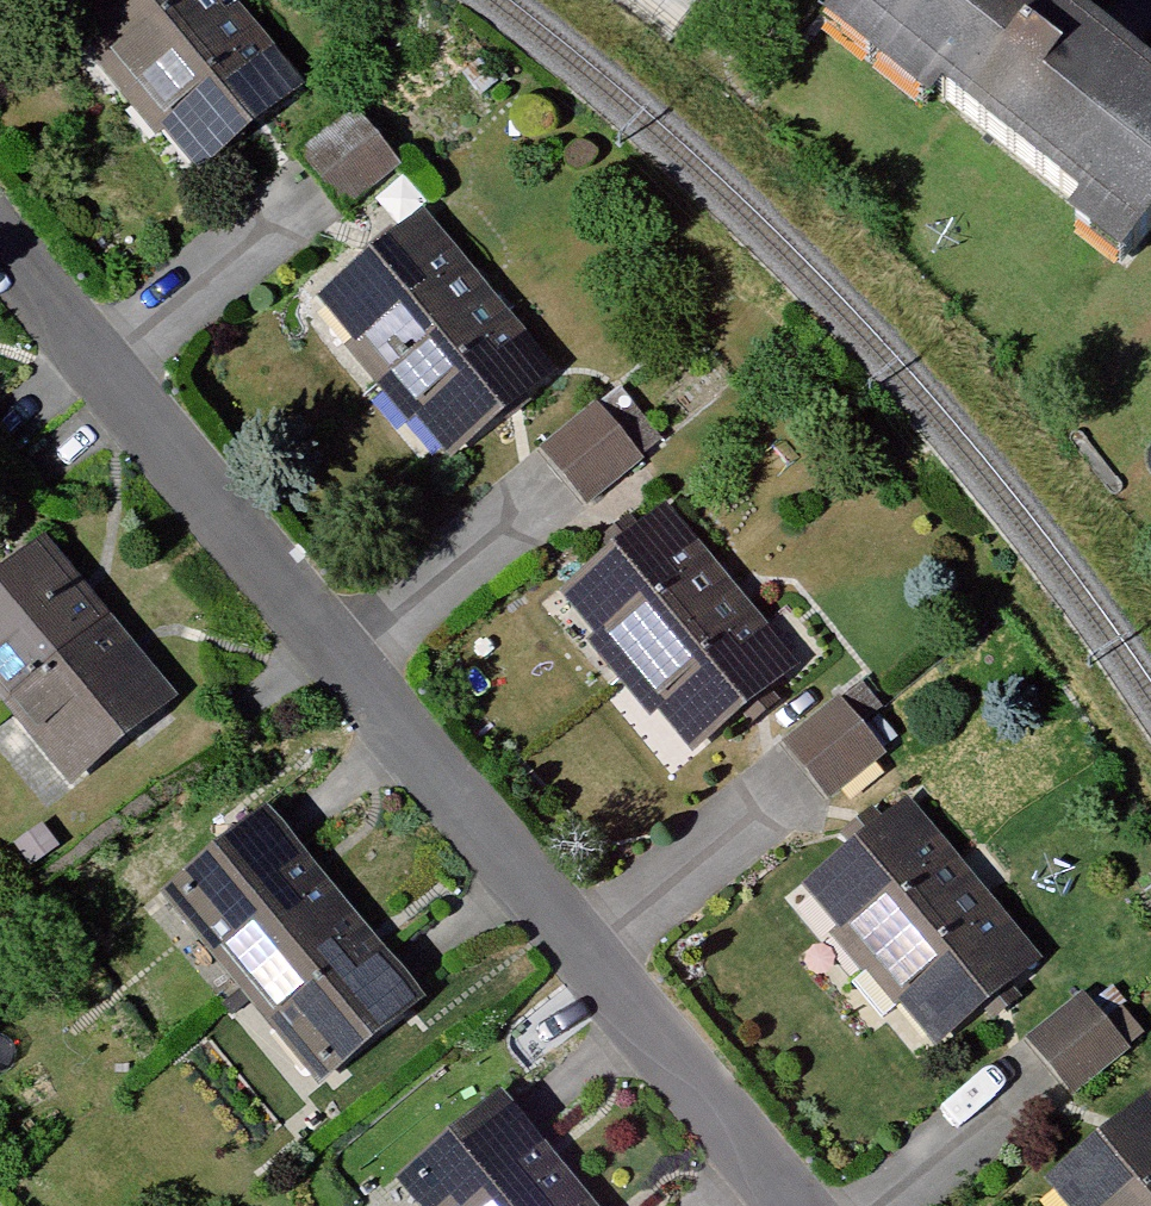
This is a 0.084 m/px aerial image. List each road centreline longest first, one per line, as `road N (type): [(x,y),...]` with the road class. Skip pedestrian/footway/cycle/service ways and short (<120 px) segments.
road 1 (residential): [(0,256),(786,1205)]

